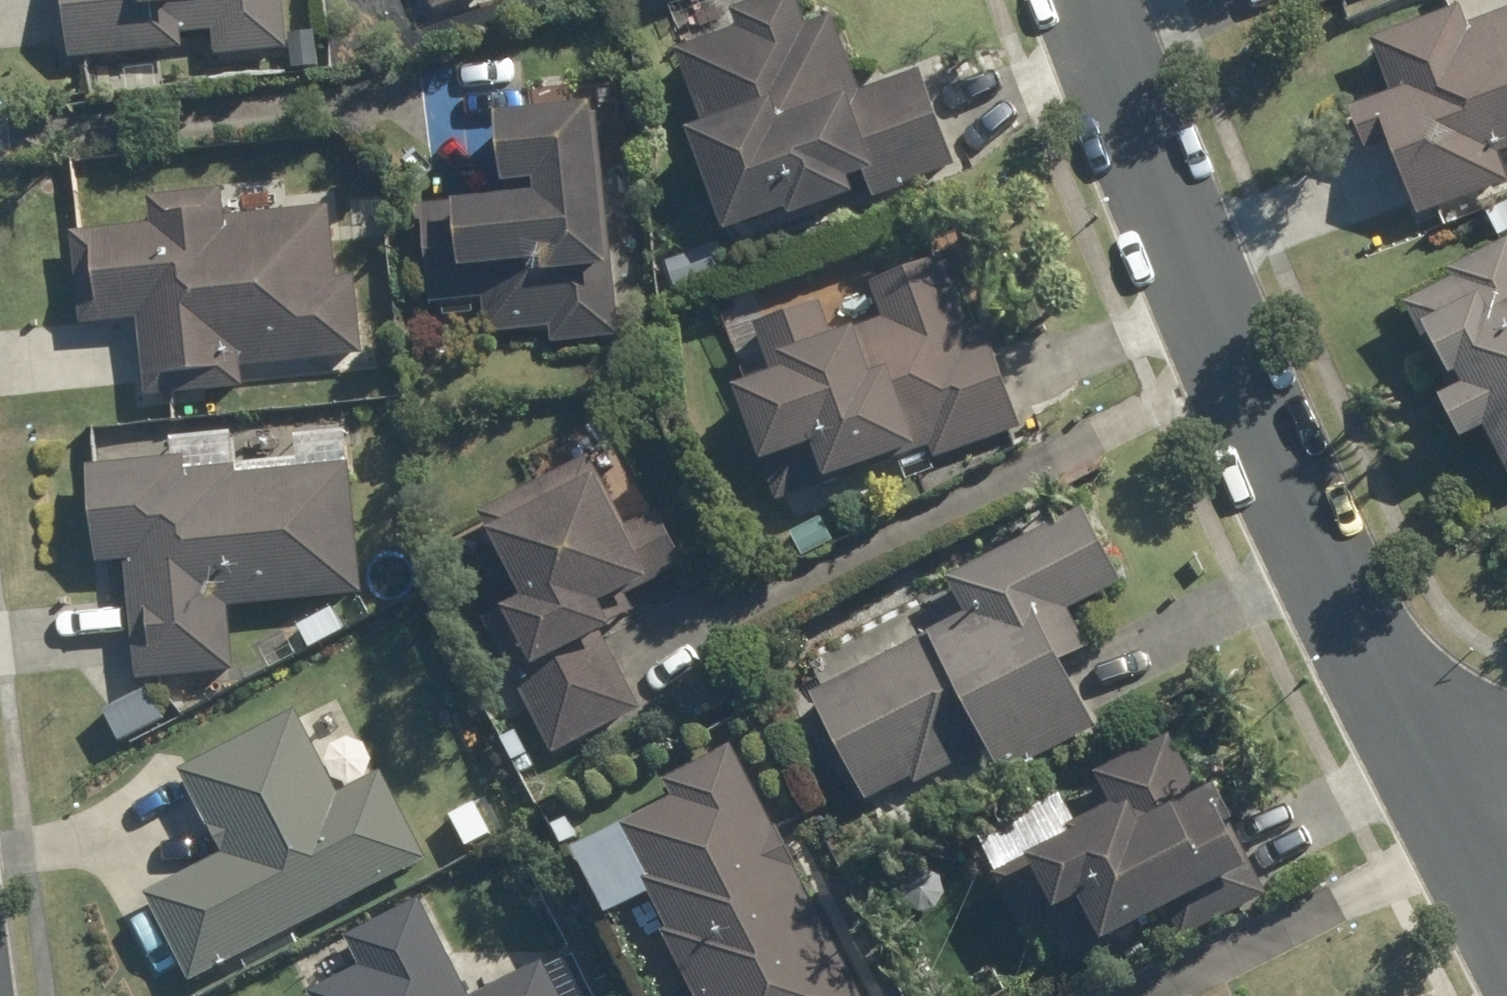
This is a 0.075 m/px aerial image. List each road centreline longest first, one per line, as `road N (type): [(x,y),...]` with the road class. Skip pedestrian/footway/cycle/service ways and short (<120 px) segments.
road 1 (residential): [(1457,821),(1203,294),(1091,0)]

